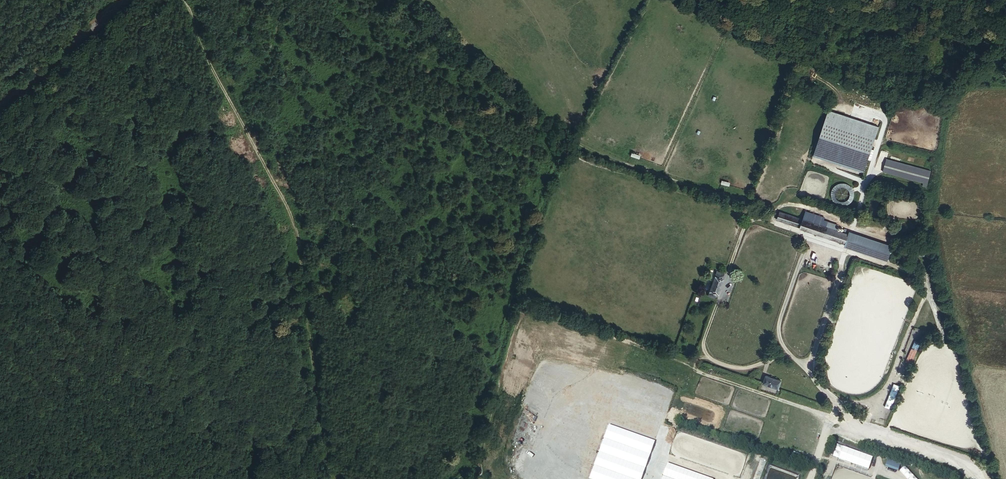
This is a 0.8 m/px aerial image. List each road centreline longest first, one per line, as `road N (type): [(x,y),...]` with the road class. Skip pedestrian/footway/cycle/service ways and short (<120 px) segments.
road 1 (track): [(330,478),(295,227),(185,0)]
road 2 (tertiary): [(123,0),(0,107)]

